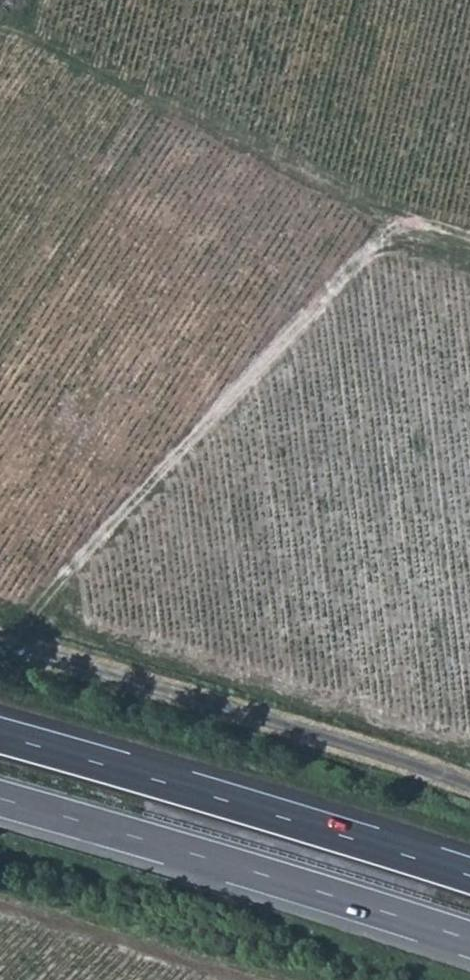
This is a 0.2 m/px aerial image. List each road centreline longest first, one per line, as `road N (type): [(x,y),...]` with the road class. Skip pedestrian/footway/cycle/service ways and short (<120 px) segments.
road 1 (track): [(396,216),(26,617),(18,641)]
road 2 (track): [(0,27),(28,33),(396,216),(469,237)]
road 3 (unclassified): [(469,783),(0,637)]
road 4 (trunk): [(0,798),(469,940)]
road 5 (trunk): [(469,876),(0,737)]

